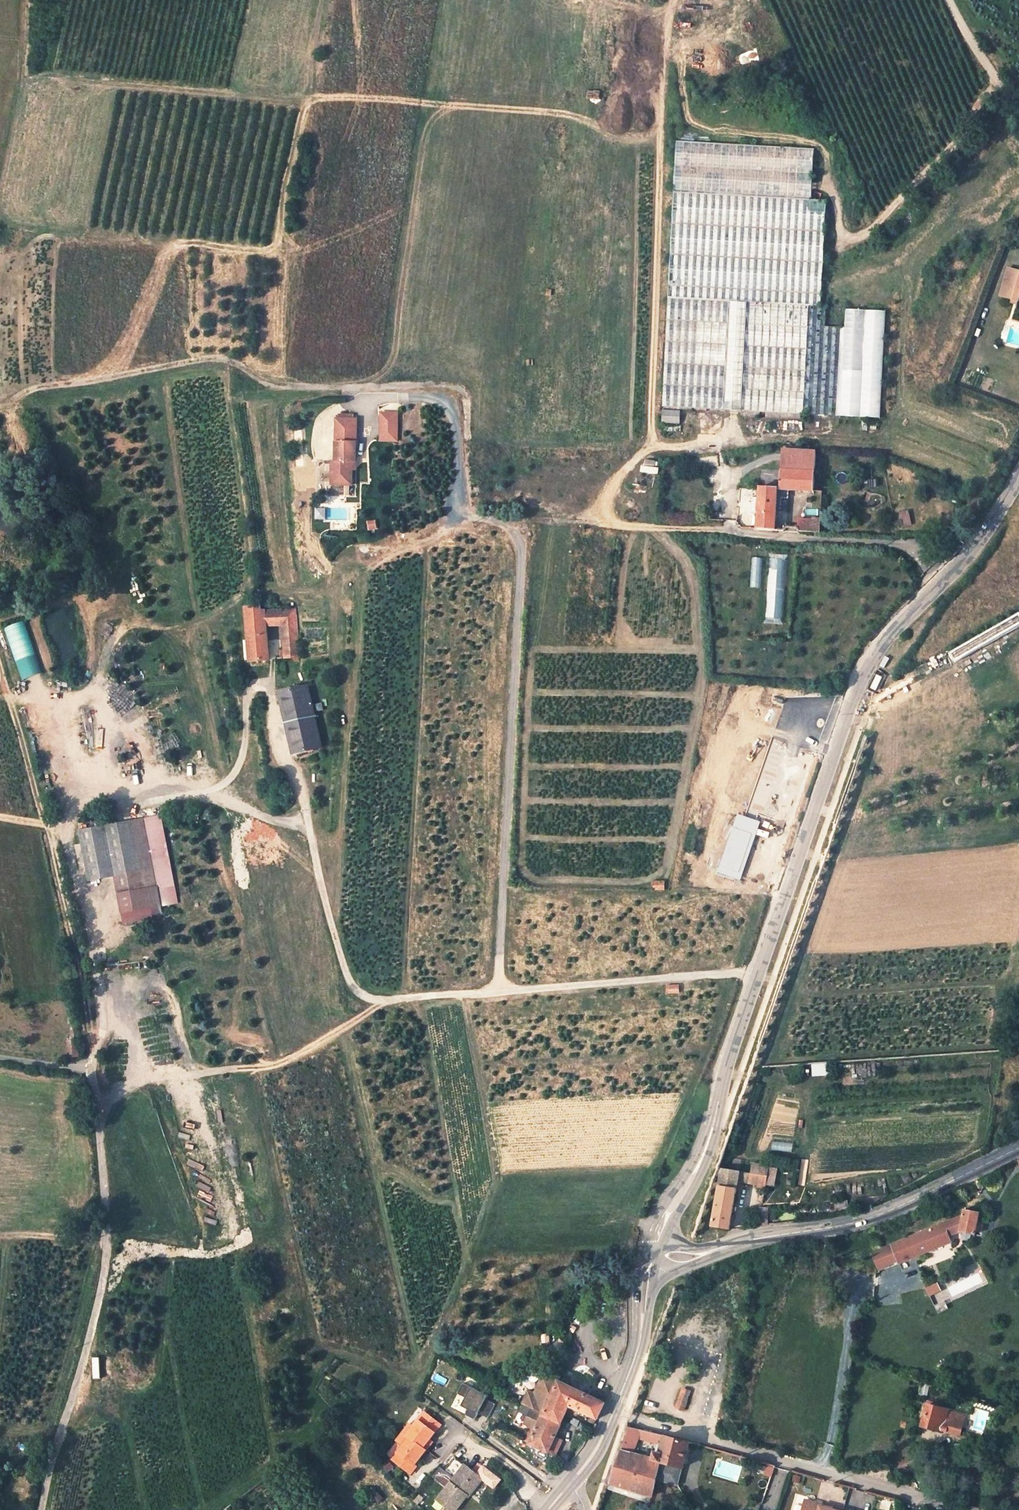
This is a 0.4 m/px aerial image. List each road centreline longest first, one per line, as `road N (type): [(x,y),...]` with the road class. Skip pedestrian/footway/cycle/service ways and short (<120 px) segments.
road 1 (track): [(557,521),(549,508),(505,505),(485,493),(474,473),(466,396),(447,383),(268,385),(224,358),(34,388),(0,406)]
road 2 (residential): [(304,827),(346,978),(359,995),(403,998),(757,972)]
road 3 (tertiary): [(757,972),(863,677),(879,649),(971,551),(1018,474)]
road 4 (track): [(497,990),(522,542),(506,519)]
road 5 (residential): [(39,1509),(106,1259),(92,1068)]
road 6 (track): [(0,666),(81,966),(92,1068)]
road 7 (track): [(304,387),(288,367),(293,273),(284,221),(322,0)]
road 8 (residential): [(92,1068),(102,1007),(64,825),(70,810),(95,800),(194,792)]
road 9 (track): [(386,999),(285,1059),(137,1087),(97,1105)]
road 10 (secondary): [(1018,1146),(847,1225),(742,1242)]
road 11 (unclassified): [(783,1458),(965,1509)]
road 12 (unclassified): [(614,1411),(783,1458)]
road 13 (tertiary): [(713,1127),(757,972)]
road 14 (residential): [(304,827),(294,777),(273,740),(265,683)]
road 15 (residential): [(194,792),(222,783),(237,763),(245,692),(265,683)]

